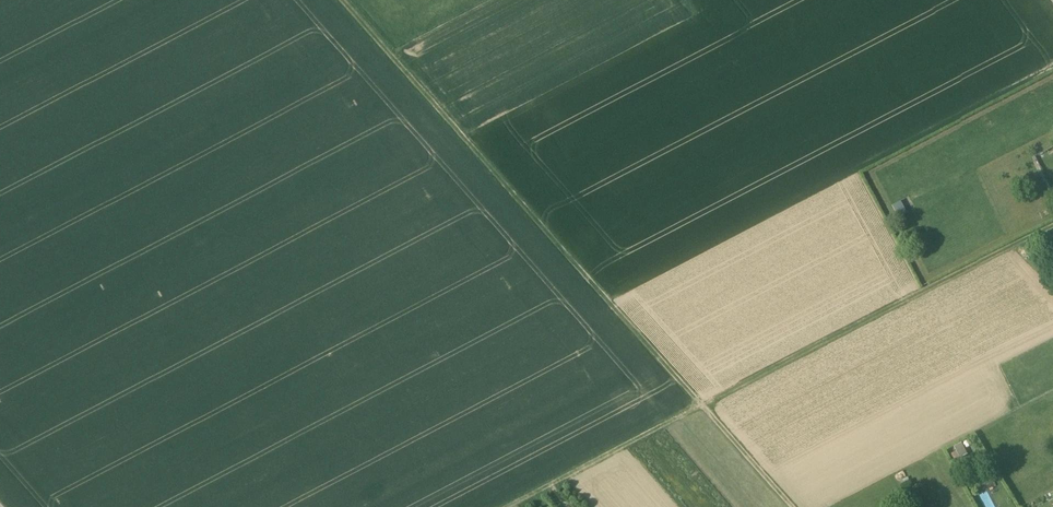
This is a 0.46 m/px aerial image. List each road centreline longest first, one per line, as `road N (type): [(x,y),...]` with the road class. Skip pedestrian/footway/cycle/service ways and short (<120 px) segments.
road 1 (track): [(341,0),(702,407)]
road 2 (track): [(702,407),(1040,235)]
road 3 (track): [(702,407),(510,506)]
road 4 (track): [(702,407),(791,506)]

